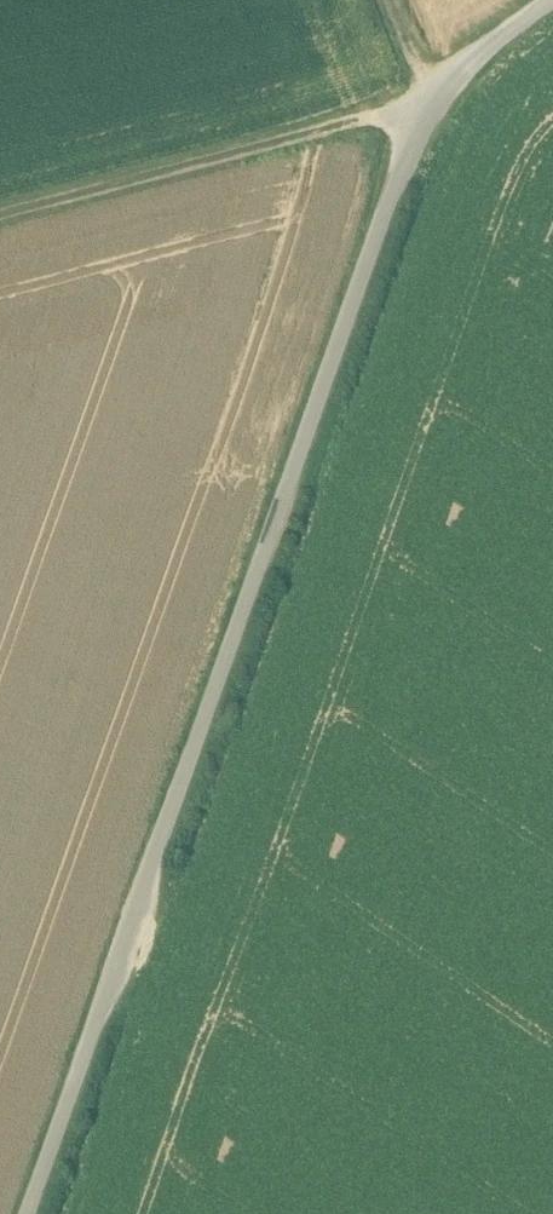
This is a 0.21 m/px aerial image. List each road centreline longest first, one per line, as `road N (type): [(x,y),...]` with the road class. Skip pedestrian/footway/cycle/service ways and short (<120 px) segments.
road 1 (track): [(552,0),(436,89),(31,1213)]
road 2 (track): [(428,111),(0,222)]

